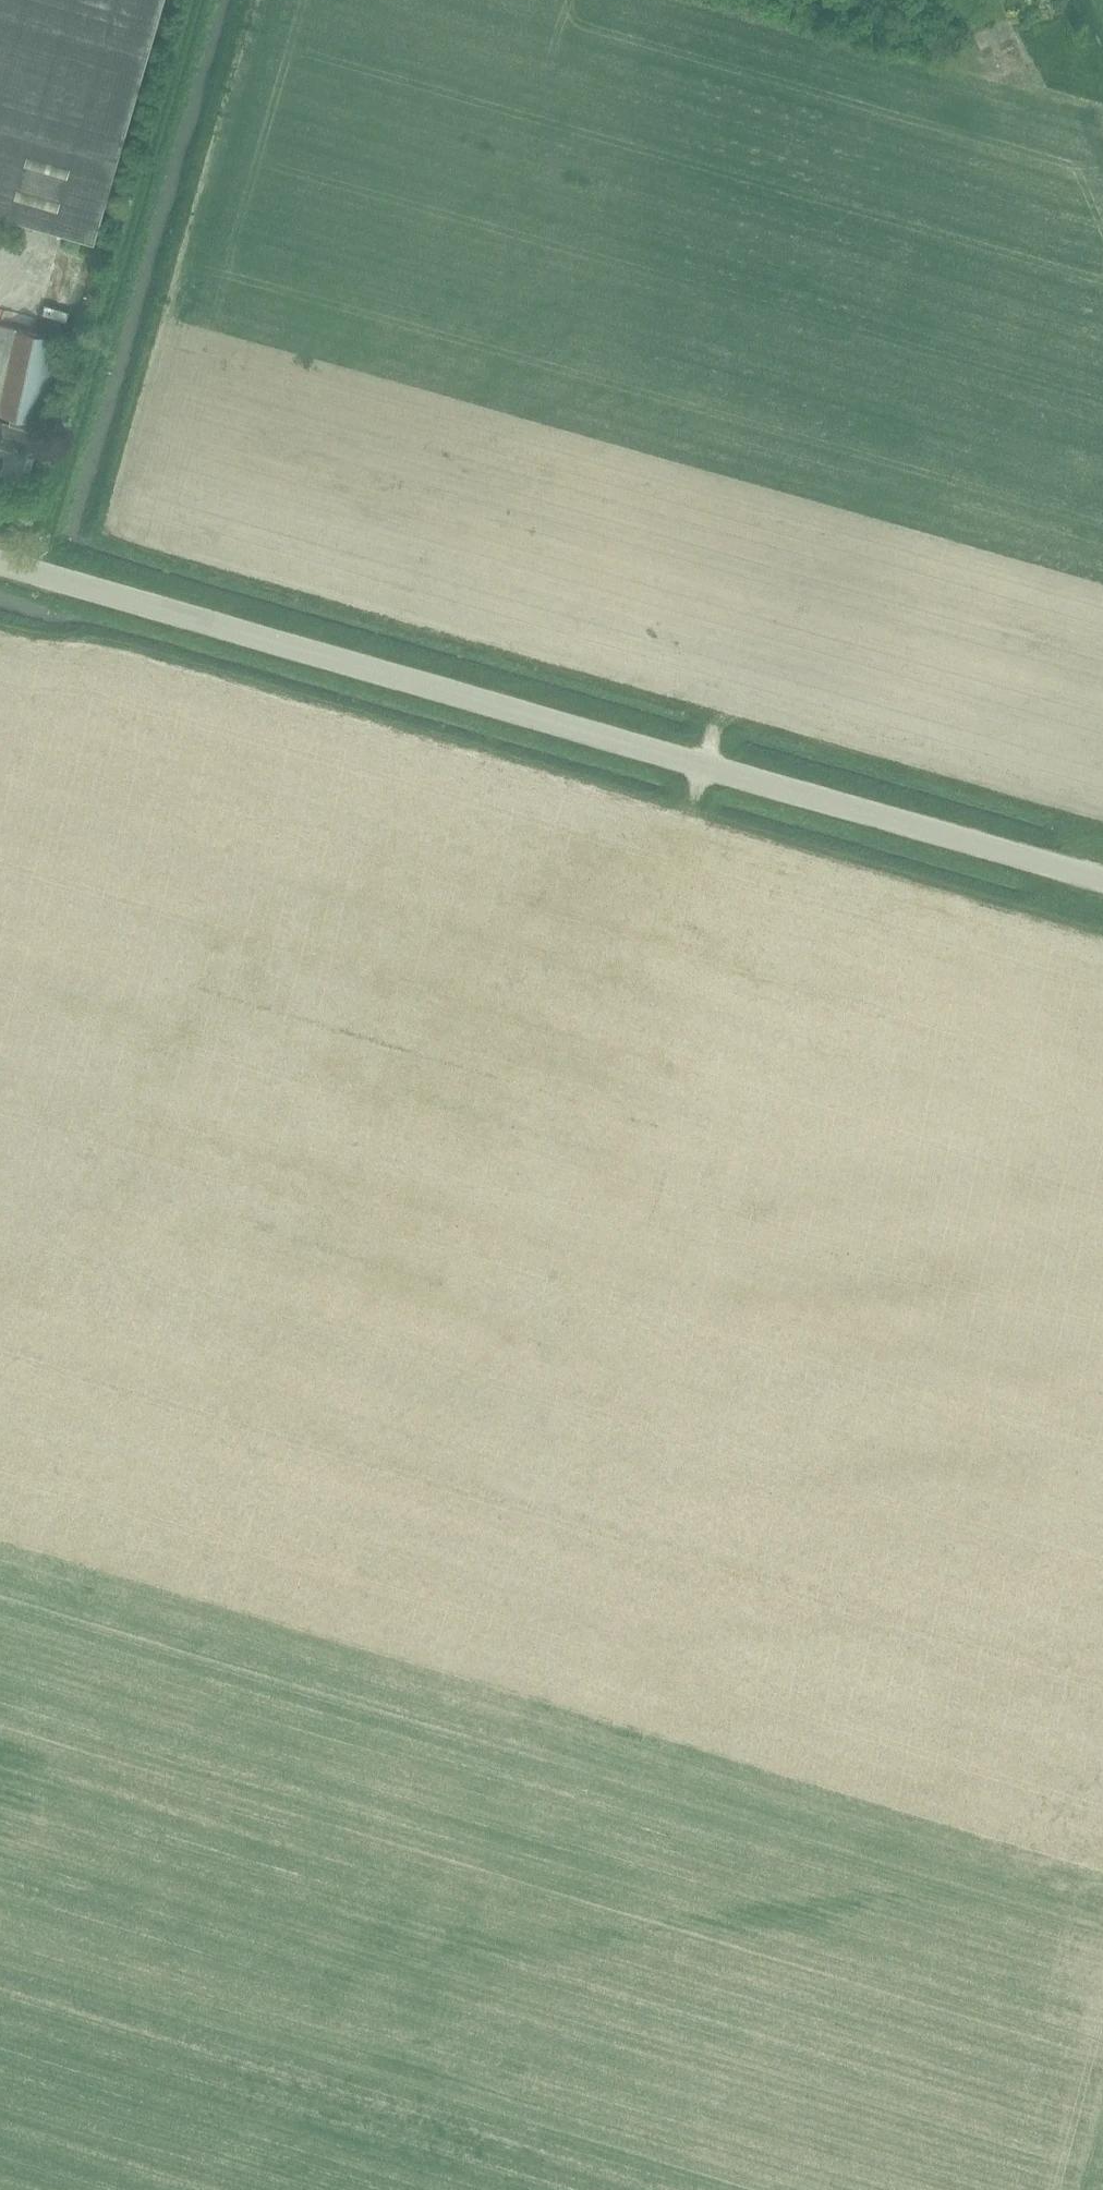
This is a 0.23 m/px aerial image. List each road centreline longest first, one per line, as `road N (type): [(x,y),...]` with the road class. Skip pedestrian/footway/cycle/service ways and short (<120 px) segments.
road 1 (unclassified): [(1102,879),(0,561)]

